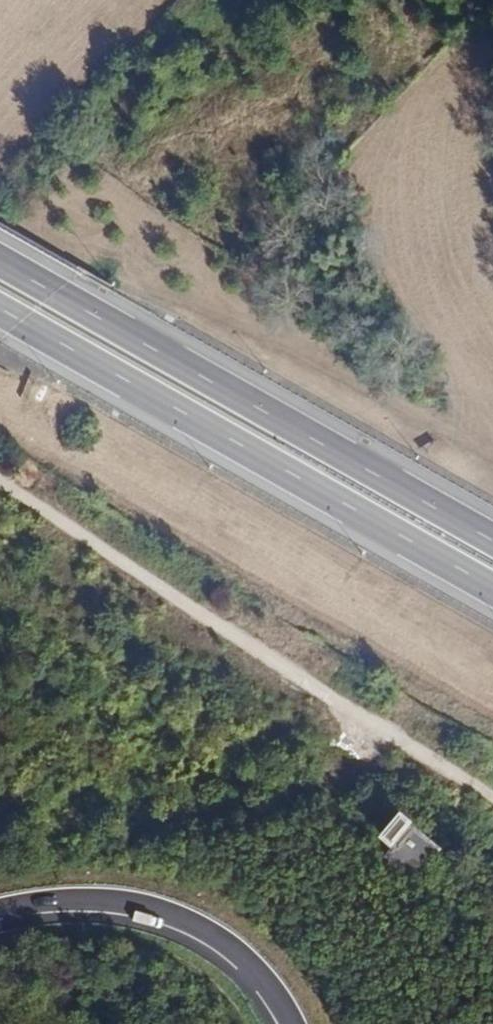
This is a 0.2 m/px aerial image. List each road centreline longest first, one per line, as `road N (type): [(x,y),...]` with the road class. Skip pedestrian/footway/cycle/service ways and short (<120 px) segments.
road 1 (motorway): [(0,312),(492,591)]
road 2 (motorway): [(492,541),(0,263)]
road 3 (motorway): [(0,911),(46,902),(140,904),(218,941),(271,991),(284,1023)]

